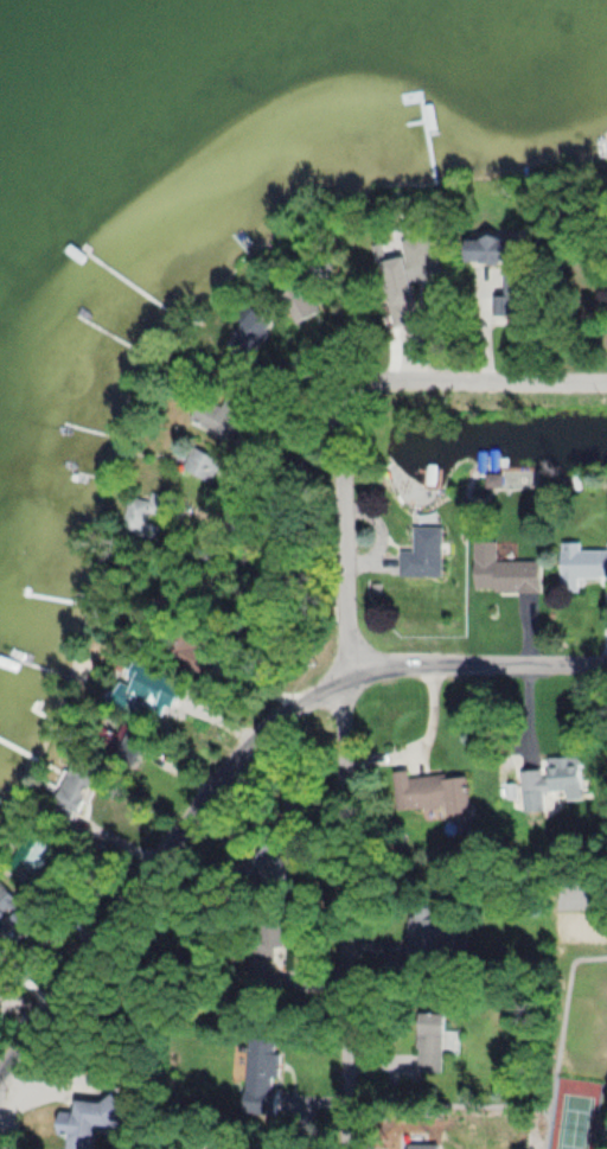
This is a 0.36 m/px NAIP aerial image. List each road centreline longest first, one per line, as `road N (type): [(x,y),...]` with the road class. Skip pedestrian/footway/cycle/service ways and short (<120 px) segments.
road 1 (residential): [(0,1086),(280,713),(349,676),(414,663),(606,662)]
road 2 (residential): [(338,1148),(349,676),(340,439),(352,397)]
road 3 (residential): [(352,397),(382,382),(606,382)]

